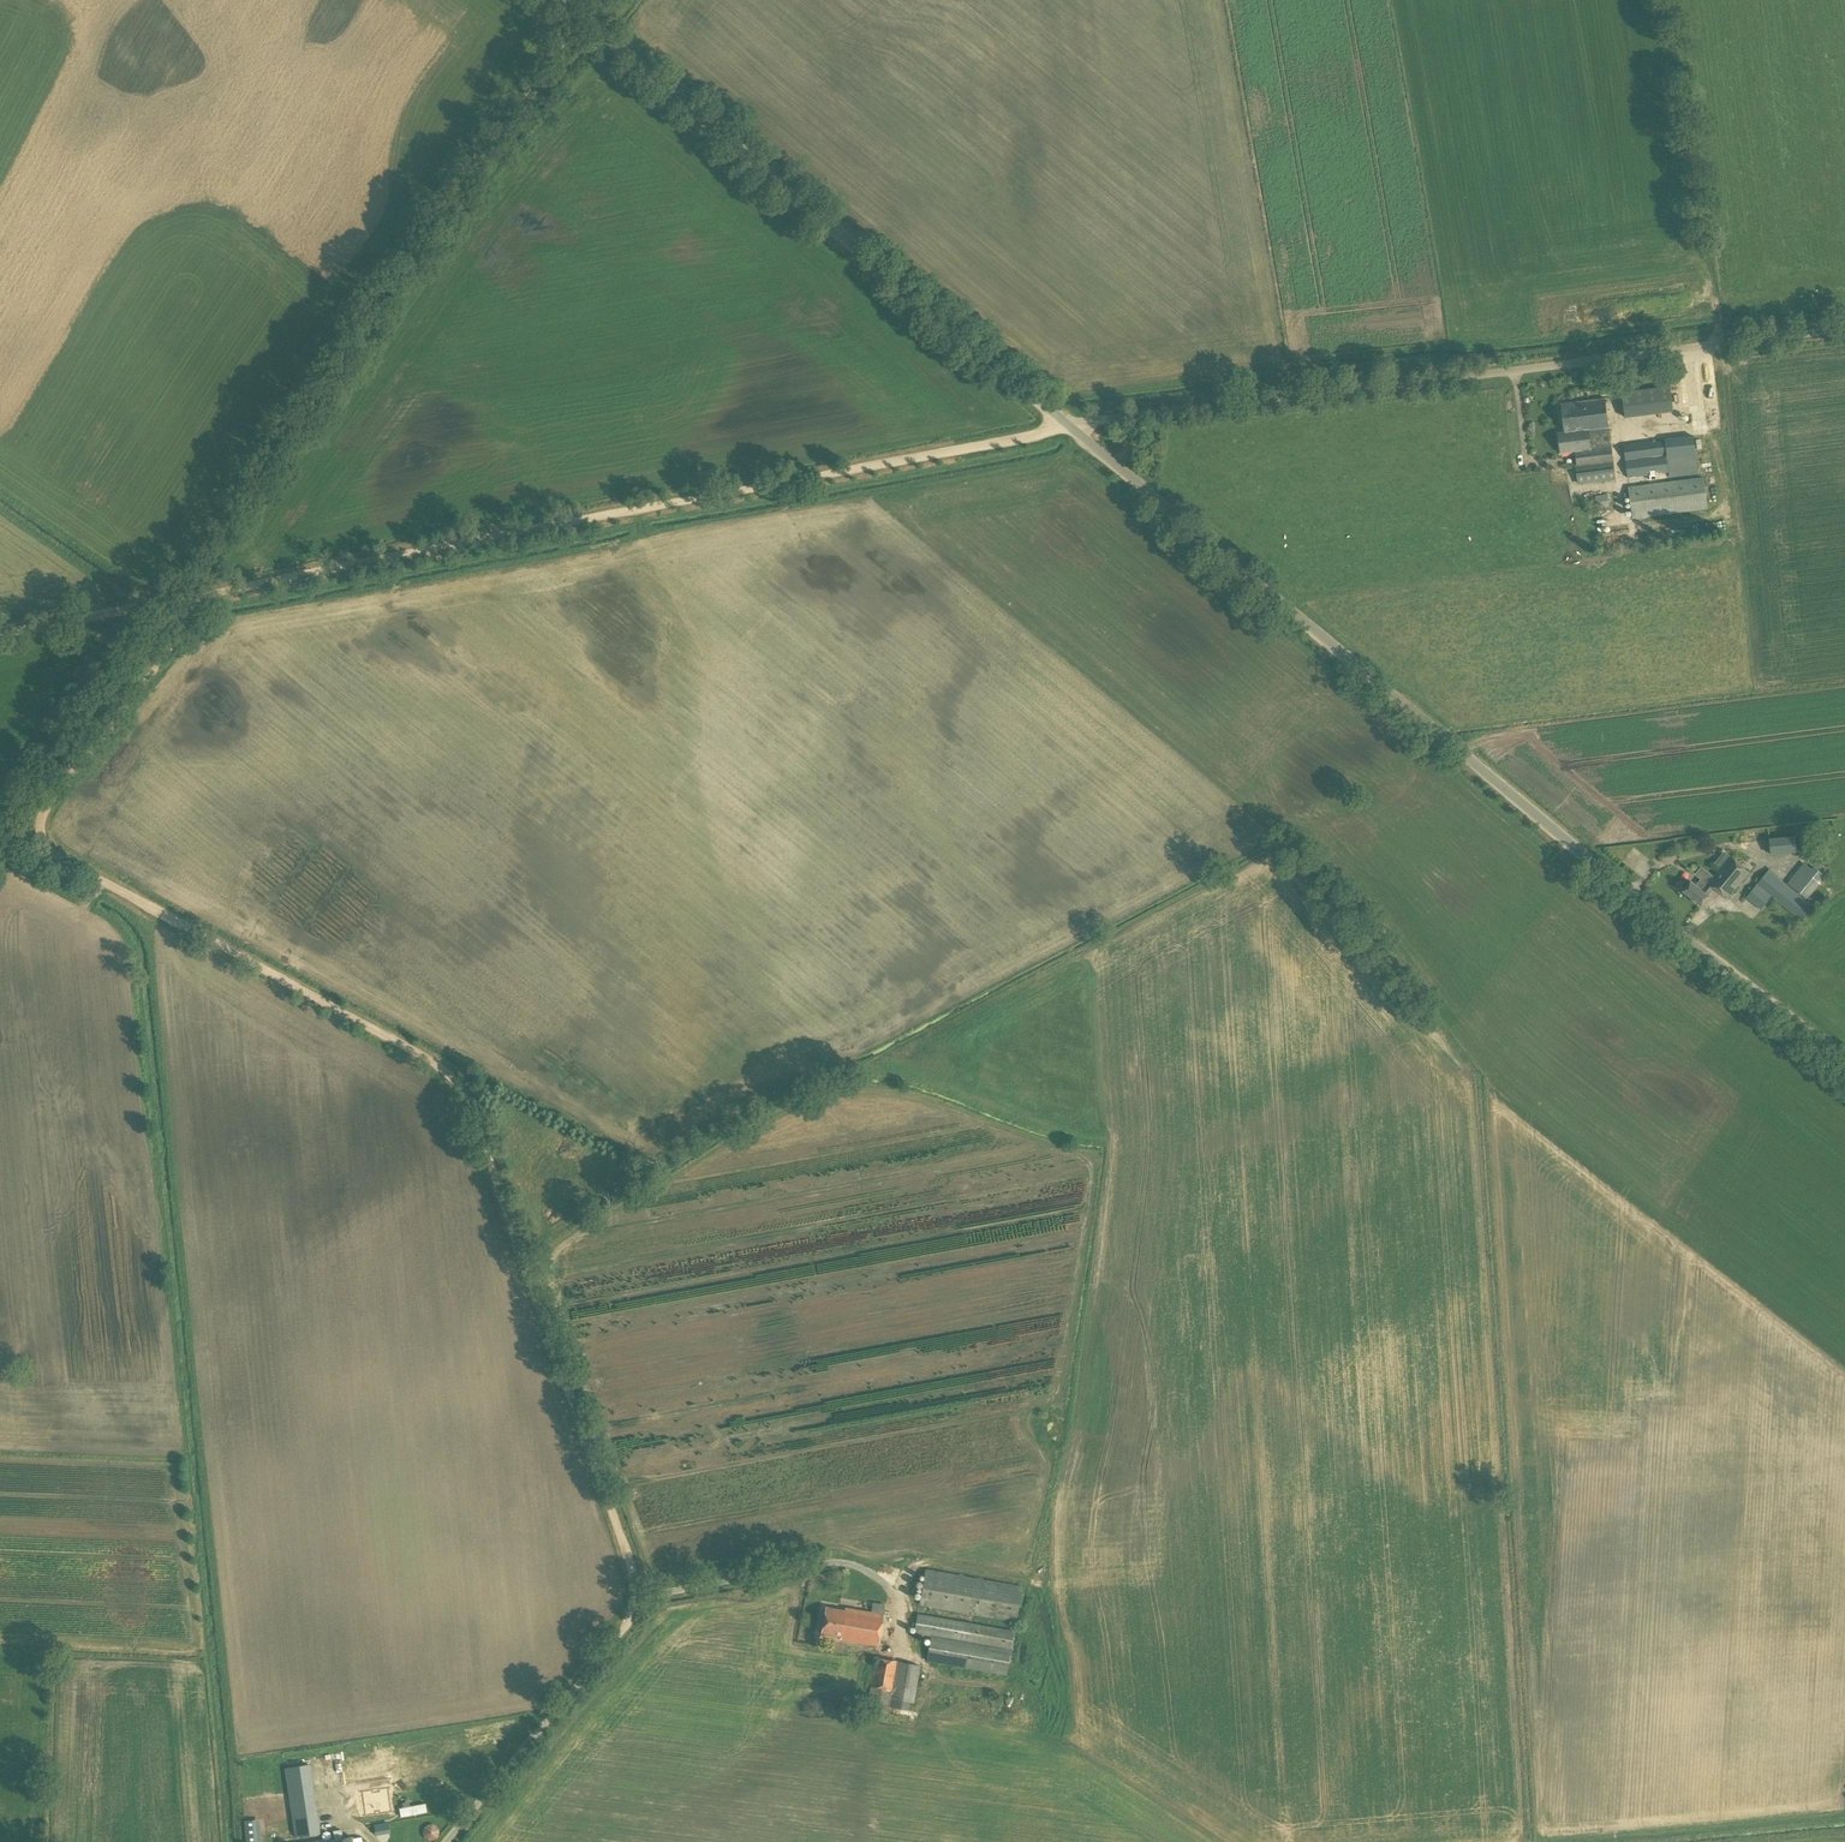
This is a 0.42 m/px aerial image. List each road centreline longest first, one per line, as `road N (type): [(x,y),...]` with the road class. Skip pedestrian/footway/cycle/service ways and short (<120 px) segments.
road 1 (track): [(192,596),(189,622),(54,797),(29,848),(364,1026),(447,1076),(469,1099),(644,1604)]
road 2 (unclassified): [(1844,1064),(1071,427)]
road 3 (track): [(192,596),(1071,427)]
road 4 (unclassified): [(1071,427),(1844,329)]
road 5 (unclassified): [(1071,427),(566,0)]
road 6 (unclassified): [(446,1841),(644,1604),(775,1570),(843,1563)]
road 7 (track): [(0,636),(163,603)]

